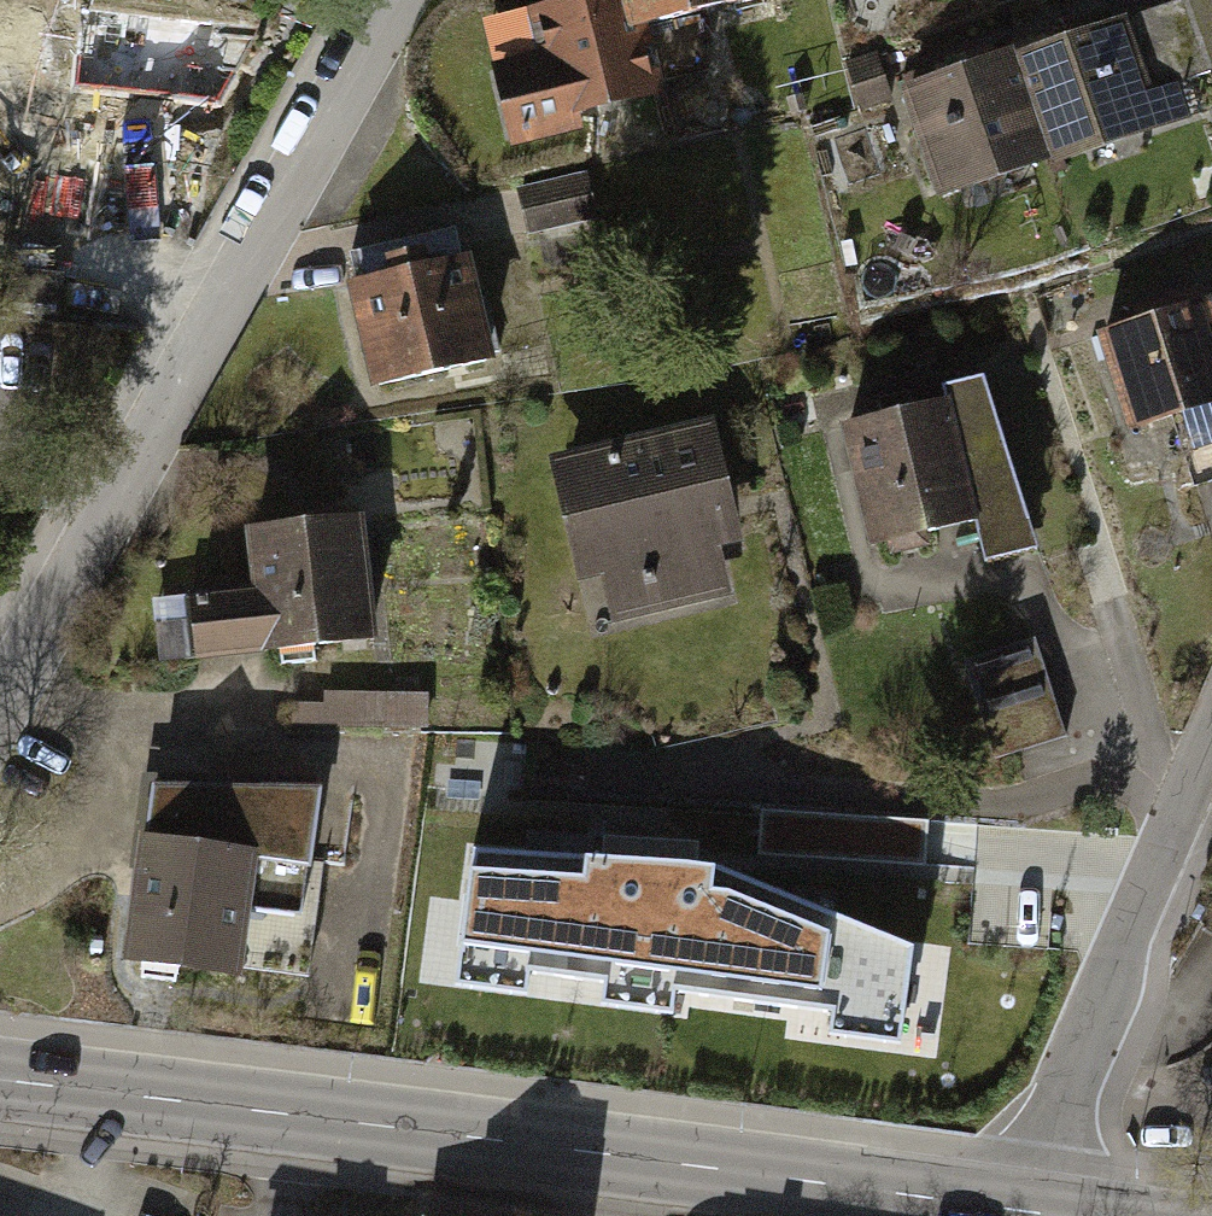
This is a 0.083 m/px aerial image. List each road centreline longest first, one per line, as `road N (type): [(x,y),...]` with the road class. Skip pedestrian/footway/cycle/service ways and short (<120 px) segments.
road 1 (secondary): [(0,1078),(1025,1212)]
road 2 (residential): [(0,707),(397,0)]
road 3 (residential): [(1025,1212),(1211,735)]

